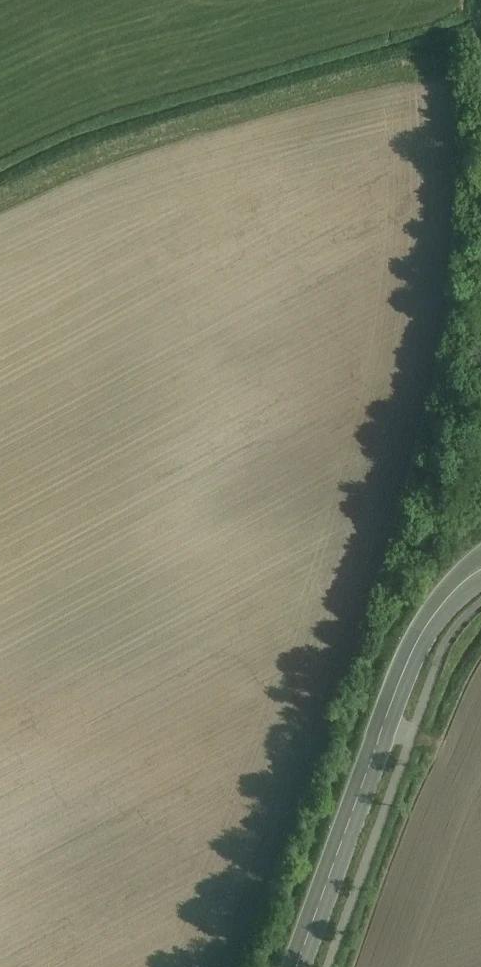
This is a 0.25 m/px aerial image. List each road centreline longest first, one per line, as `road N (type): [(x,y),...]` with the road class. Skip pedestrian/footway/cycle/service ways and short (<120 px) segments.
road 1 (track): [(0,164),(54,138),(243,84),(480,29)]
road 2 (tertiary): [(480,569),(450,594),(415,646),(296,966)]

